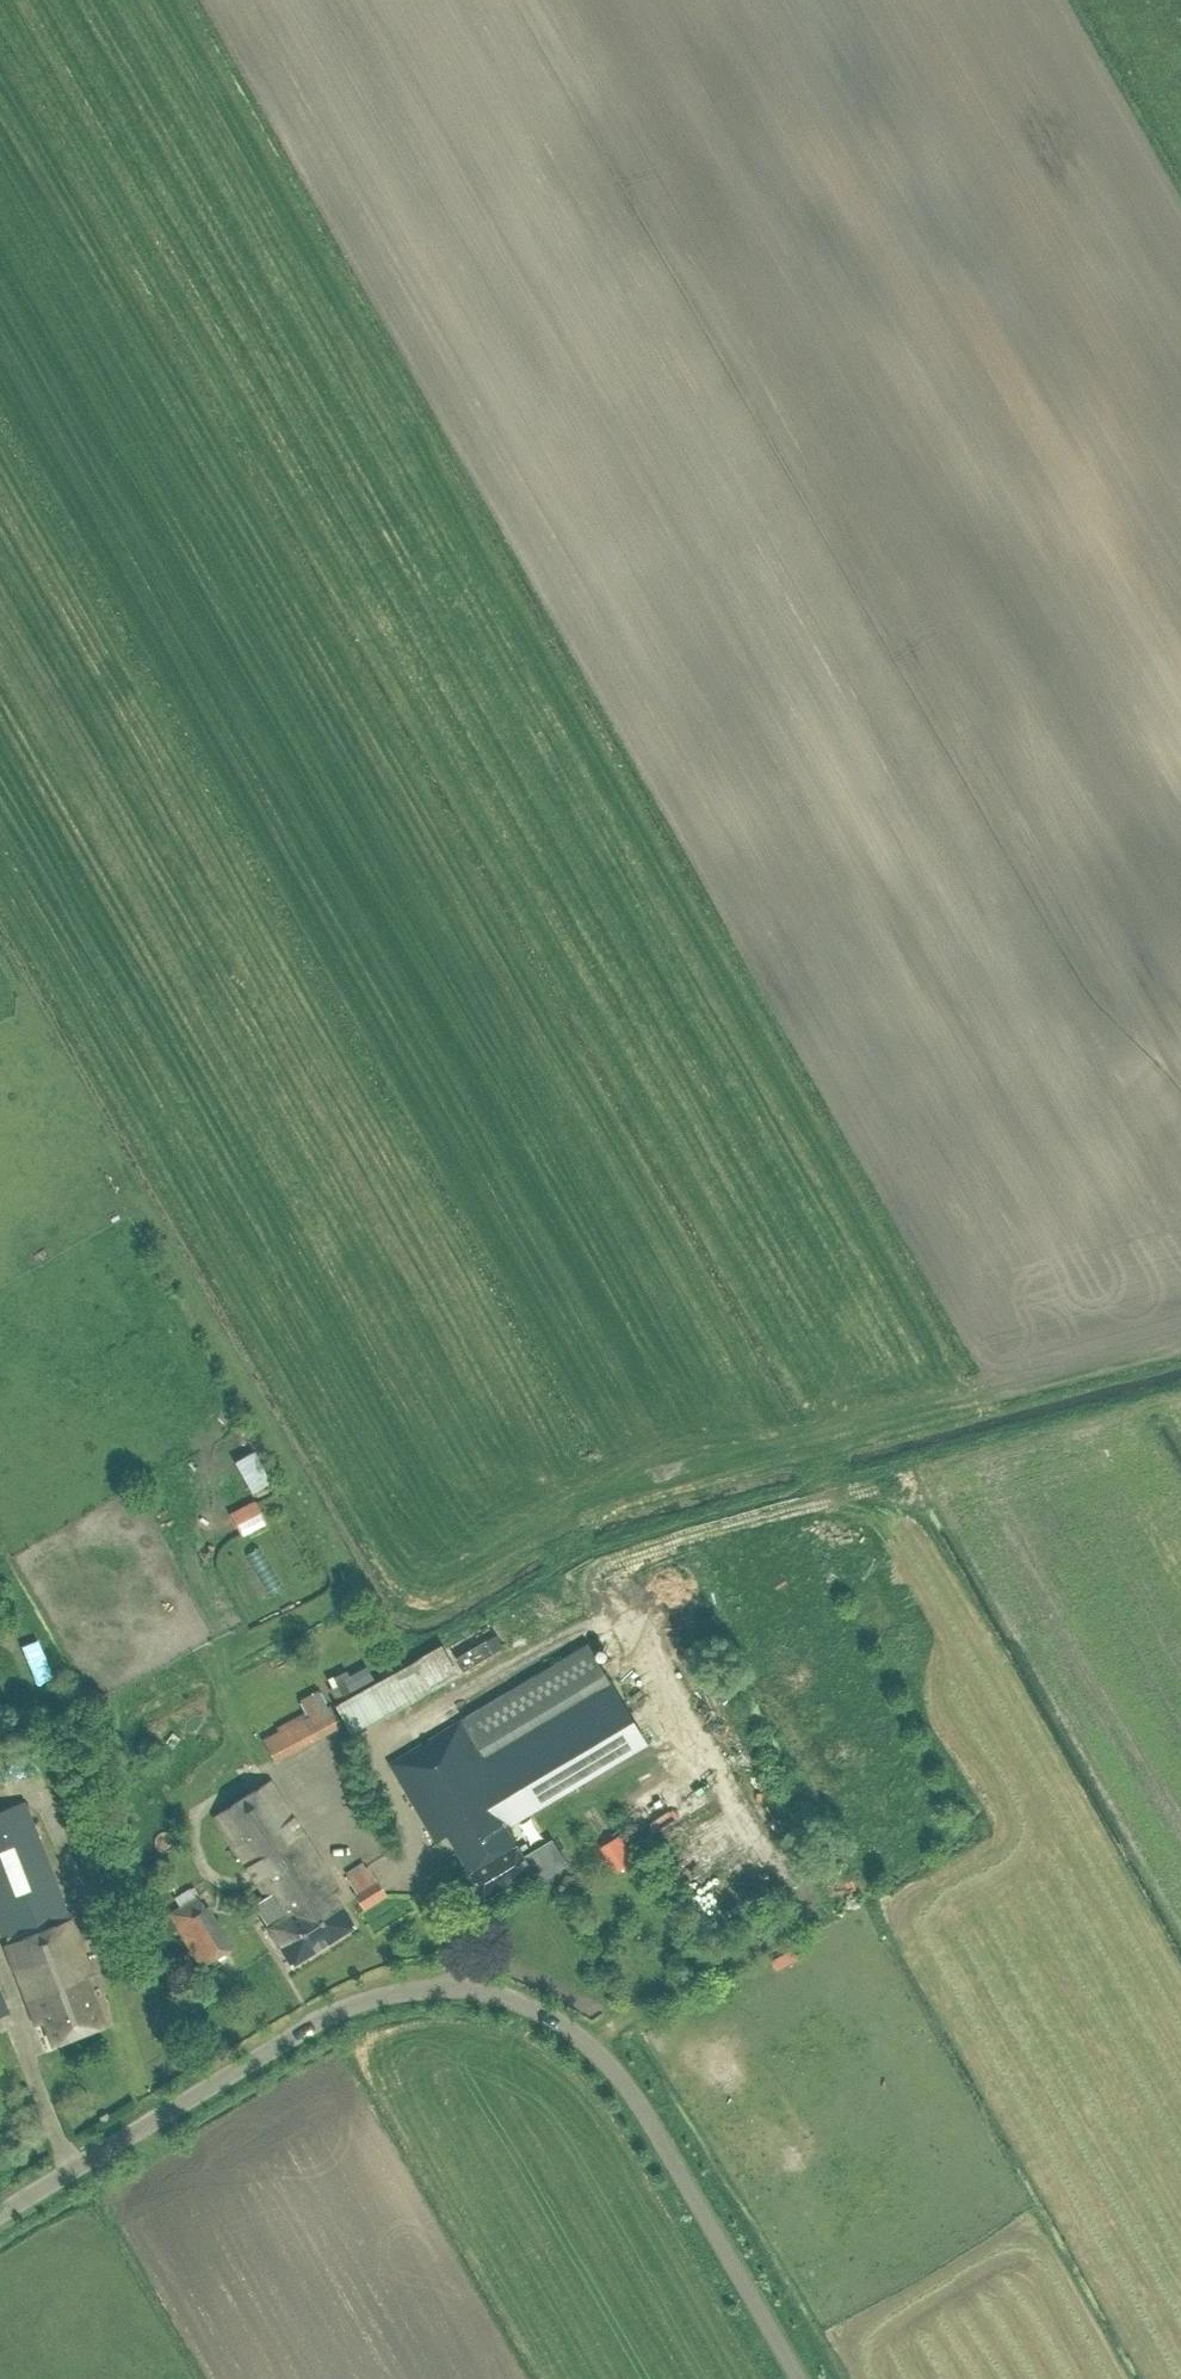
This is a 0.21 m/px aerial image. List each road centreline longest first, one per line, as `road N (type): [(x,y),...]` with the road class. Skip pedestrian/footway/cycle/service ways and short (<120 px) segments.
road 1 (unclassified): [(797,2378),(635,2101),(589,2043),(520,2001),(471,1989),(424,1987),(310,2024),(0,2217)]
road 2 (track): [(1180,1343),(863,1426),(837,1440),(808,1502),(653,1544)]

